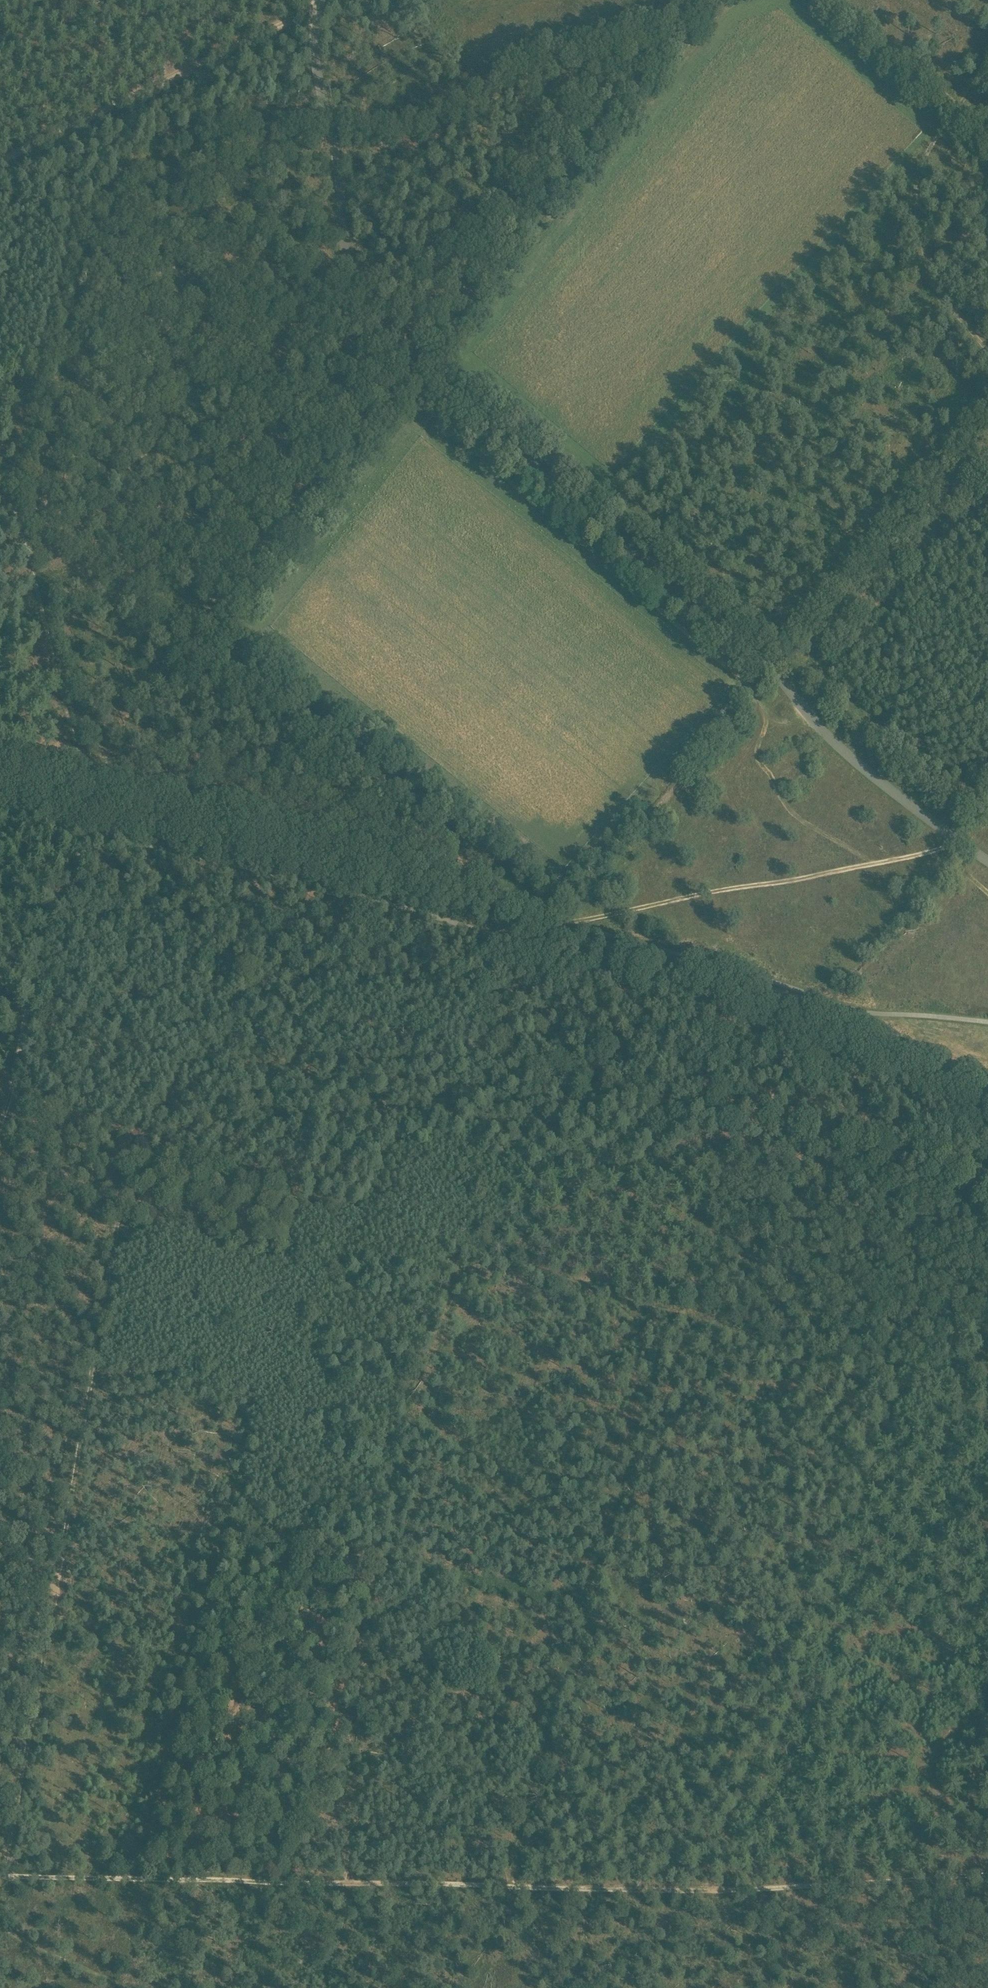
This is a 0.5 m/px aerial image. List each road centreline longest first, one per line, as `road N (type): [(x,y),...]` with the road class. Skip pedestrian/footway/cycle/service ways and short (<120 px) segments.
road 1 (track): [(0,1122),(85,802),(15,493),(57,263),(94,204),(132,167),(175,142),(218,126),(323,126)]
road 2 (unclassified): [(332,0),(321,161),(383,302),(780,681),(826,738),(987,860)]
road 3 (track): [(0,792),(490,908),(567,917),(802,880),(964,843)]
road 4 (track): [(135,1140),(3,1880)]
road 5 (track): [(678,1311),(512,1885)]
road 6 (track): [(987,448),(763,716),(723,683)]
road 7 (track): [(0,165),(329,1)]
road 8 (unclassified): [(987,354),(952,319),(919,267),(907,212),(919,148),(947,101)]
road 9 (track): [(807,663),(611,493)]
road 10 (track): [(591,1594),(367,1568)]
road 11 (track): [(987,1707),(932,1879)]
road 12 (track): [(8,1099),(135,1140)]

